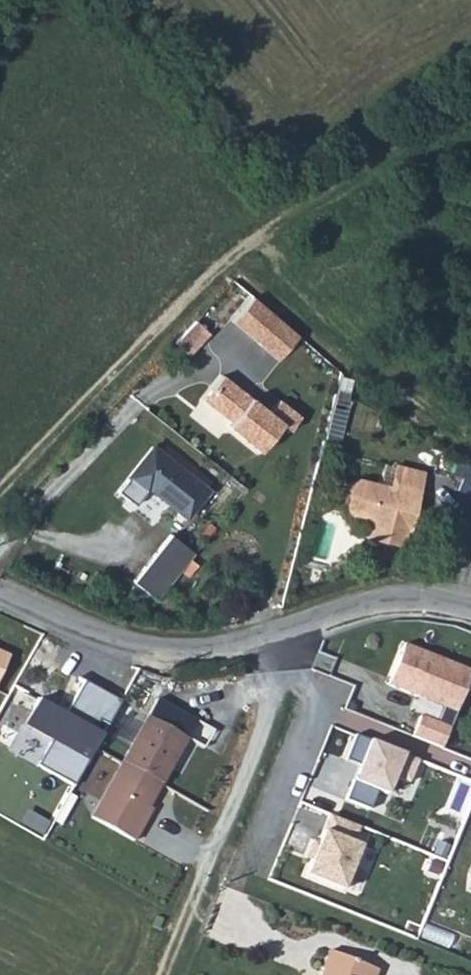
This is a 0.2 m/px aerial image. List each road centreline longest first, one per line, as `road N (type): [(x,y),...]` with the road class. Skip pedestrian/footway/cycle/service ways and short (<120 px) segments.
road 1 (track): [(470,102),(222,258),(0,491)]
road 2 (residential): [(0,591),(83,627),(160,648),(193,650),(266,633)]
road 3 (residential): [(266,633),(382,599),(470,608)]

